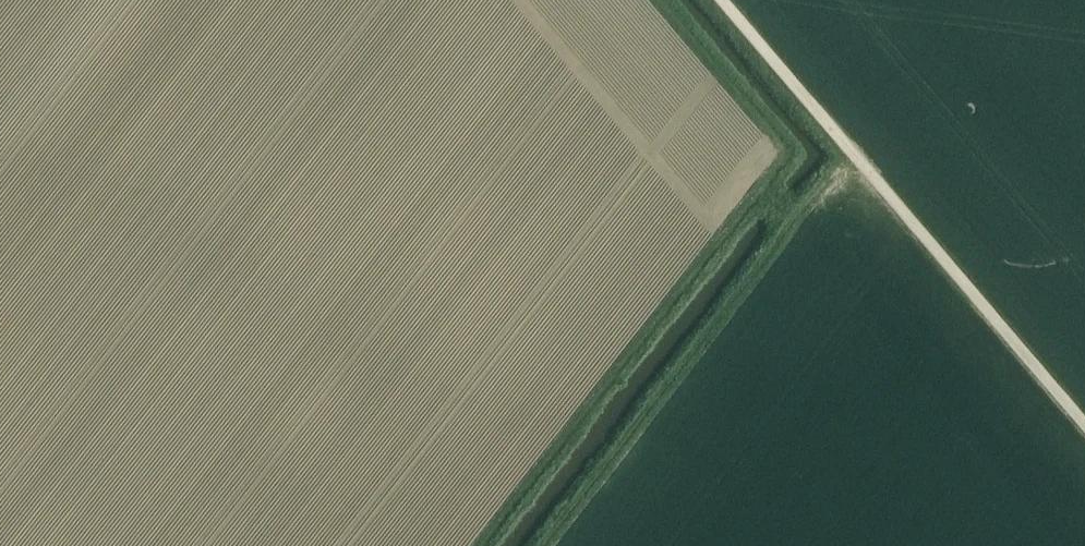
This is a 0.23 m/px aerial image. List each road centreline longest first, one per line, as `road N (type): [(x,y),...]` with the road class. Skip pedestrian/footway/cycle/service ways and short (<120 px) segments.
road 1 (unclassified): [(1084,424),(722,0)]

